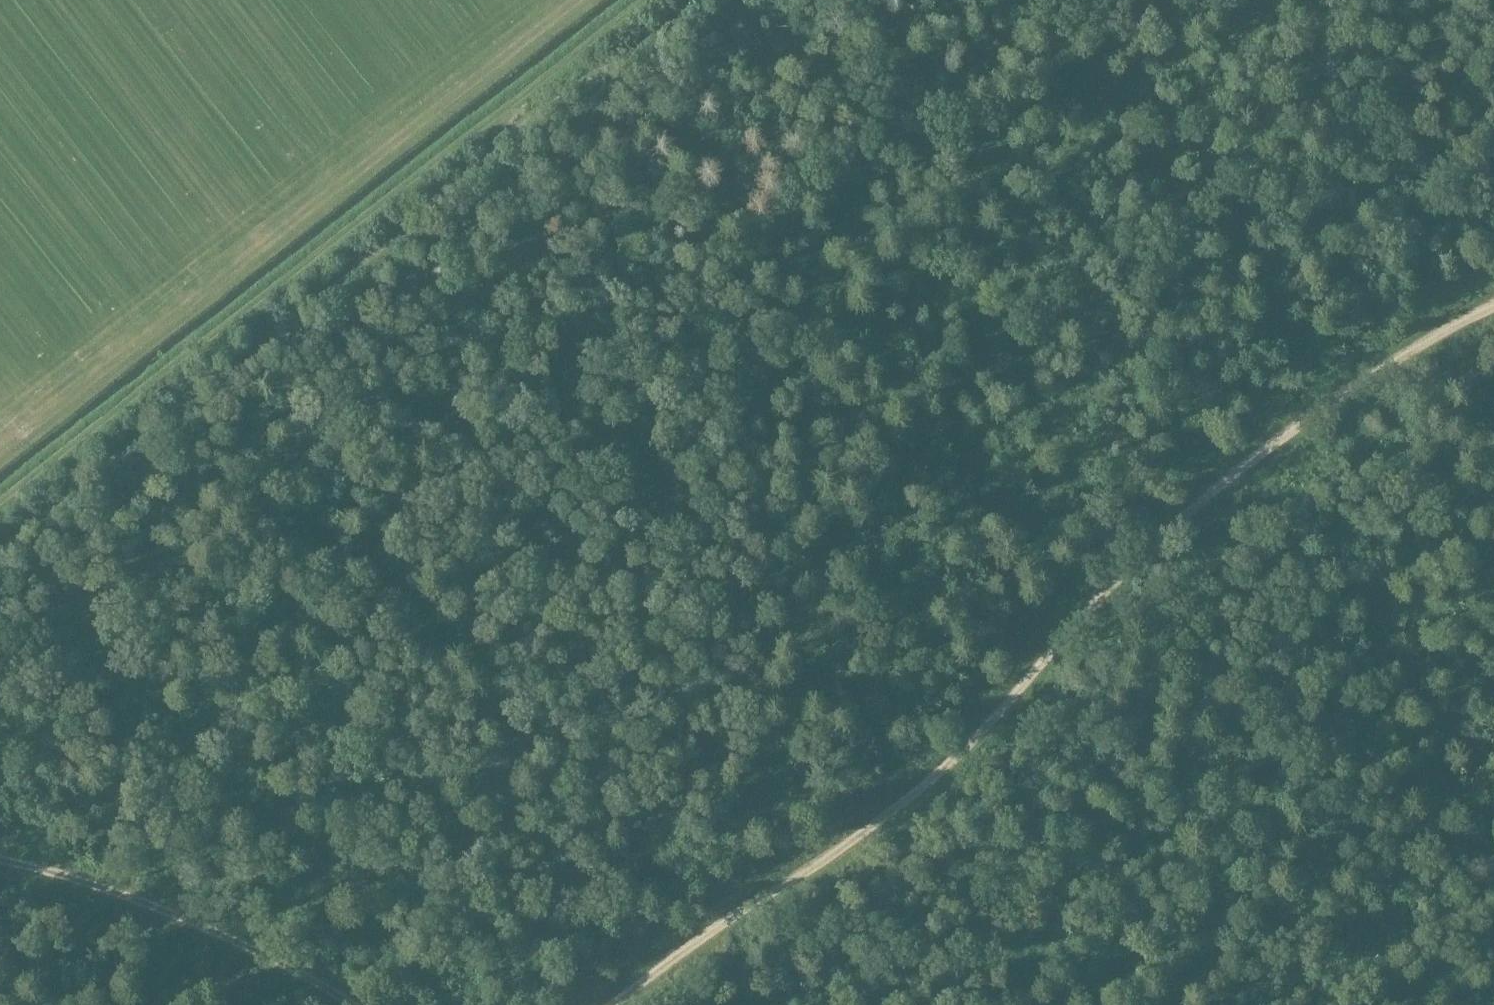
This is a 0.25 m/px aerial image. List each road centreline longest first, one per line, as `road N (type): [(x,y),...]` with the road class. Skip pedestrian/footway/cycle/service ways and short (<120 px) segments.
road 1 (track): [(615,1004),(702,936),(913,794),(1117,576),(1269,445),(1415,345),(1493,305)]
road 2 (track): [(643,0),(0,504)]
road 3 (track): [(0,859),(234,939),(351,1004)]

